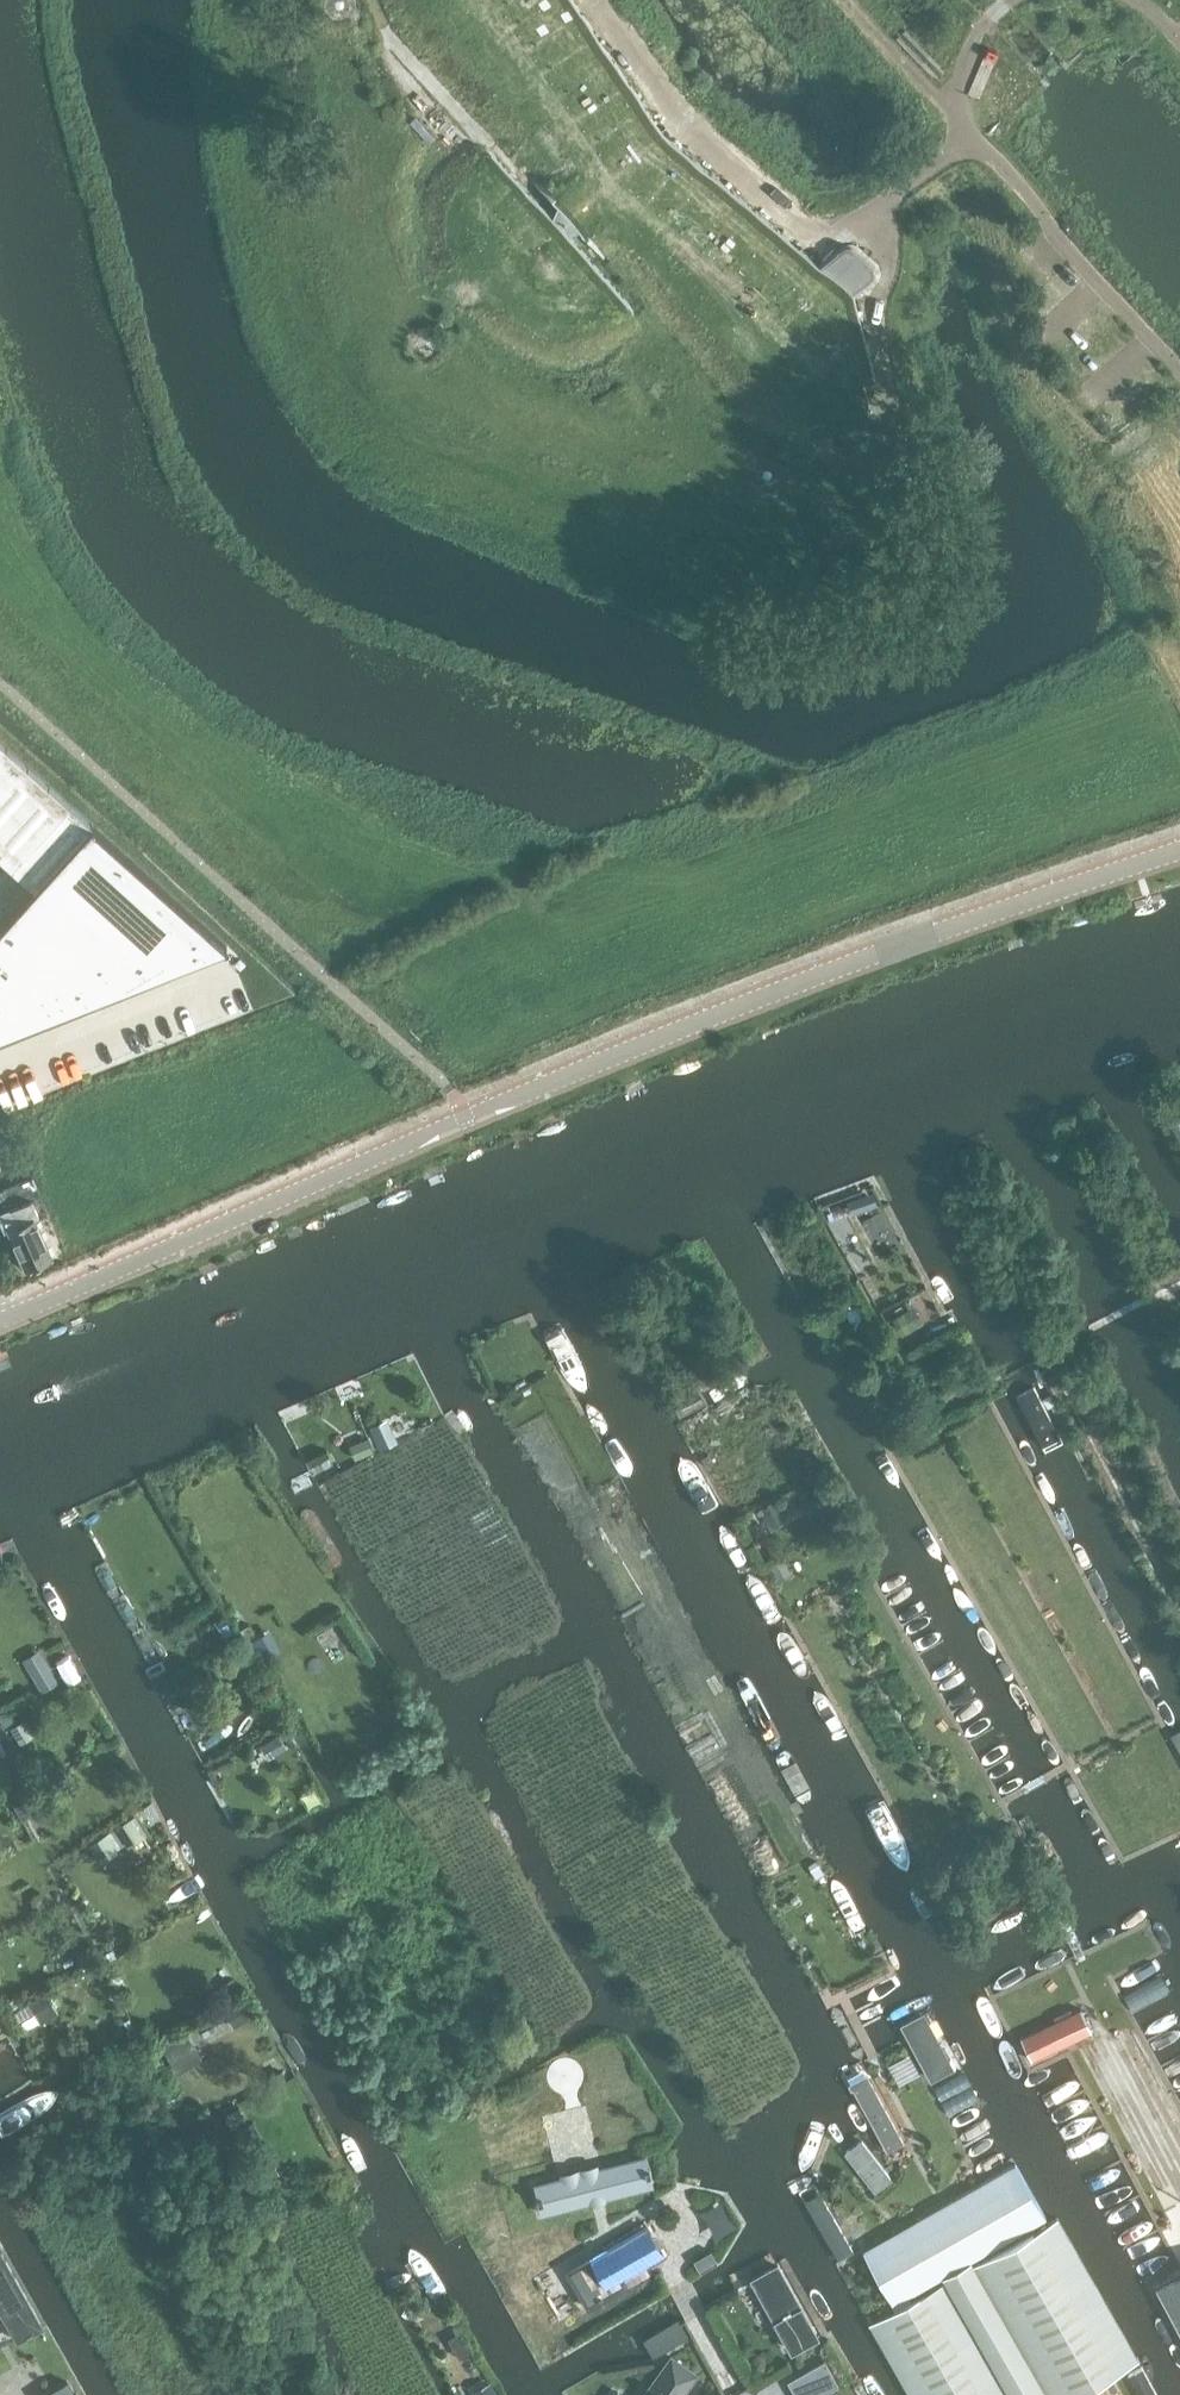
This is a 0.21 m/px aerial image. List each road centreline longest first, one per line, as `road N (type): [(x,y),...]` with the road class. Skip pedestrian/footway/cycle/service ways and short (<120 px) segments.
road 1 (tertiary): [(0,1321),(756,995),(1179,849)]

